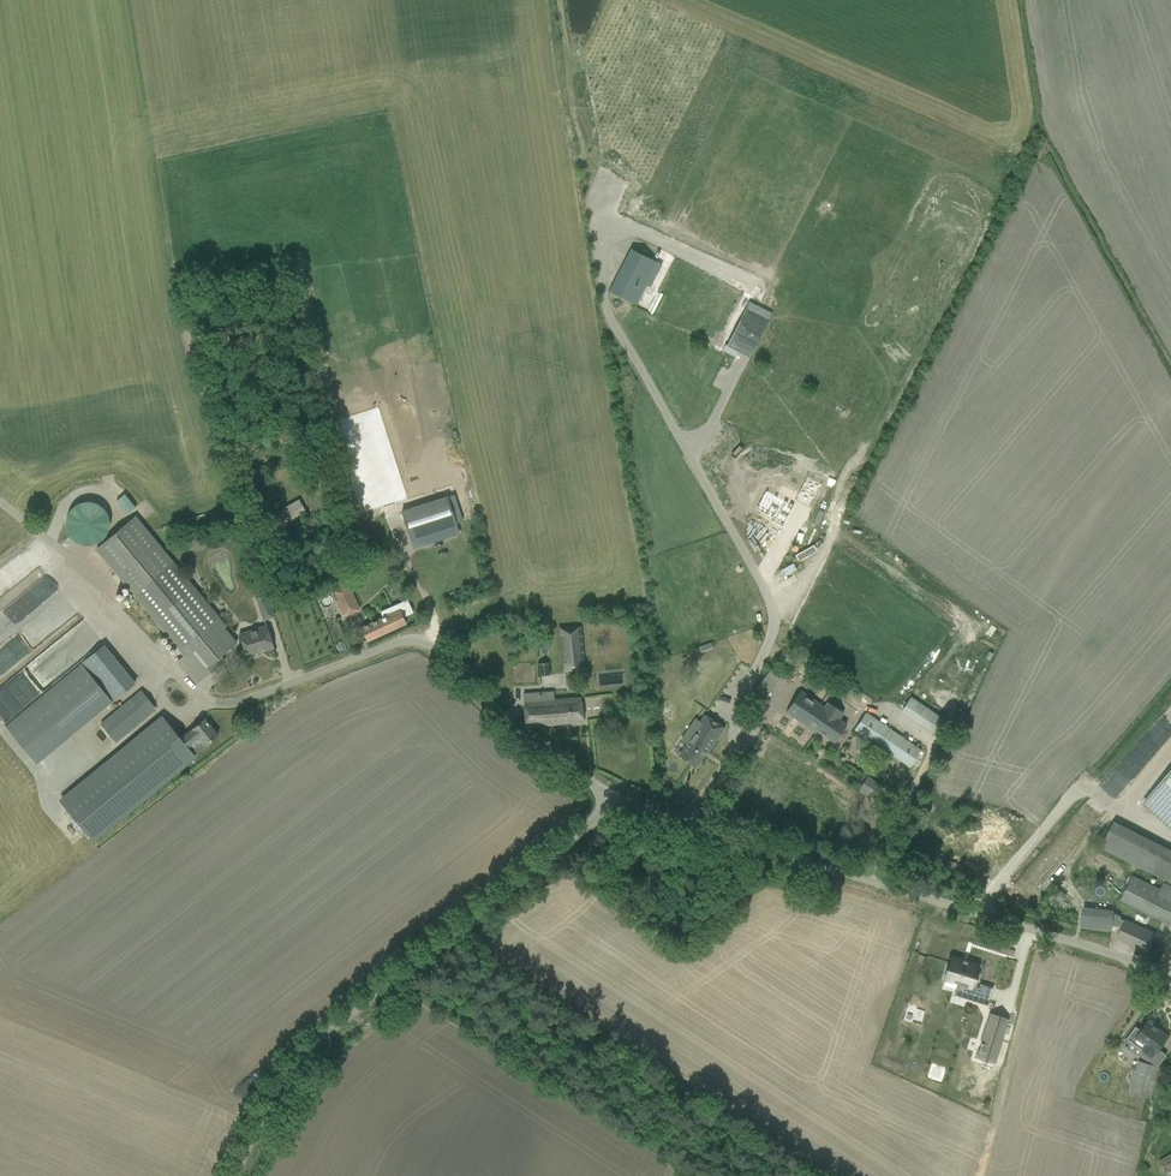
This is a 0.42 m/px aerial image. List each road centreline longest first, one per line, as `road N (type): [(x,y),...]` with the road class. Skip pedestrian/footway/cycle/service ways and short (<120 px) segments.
road 1 (unclassified): [(1170,976),(606,794)]
road 2 (unclassified): [(231,1175),(289,1071),(340,1015),(579,831),(606,794)]
road 3 (unclassified): [(606,794),(524,740),(416,638),(275,691)]

